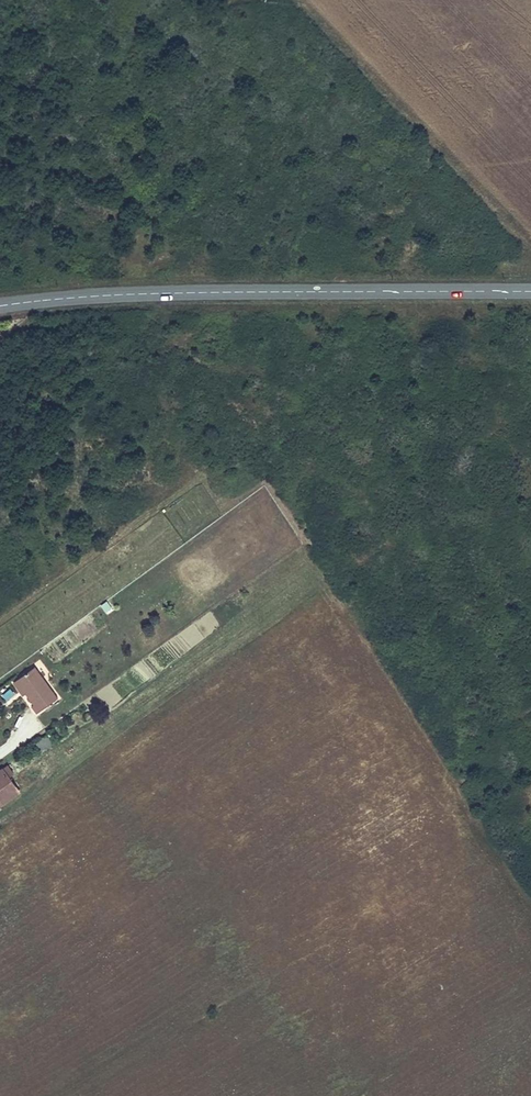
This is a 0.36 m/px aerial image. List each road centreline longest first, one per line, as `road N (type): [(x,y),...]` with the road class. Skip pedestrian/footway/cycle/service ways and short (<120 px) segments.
road 1 (tertiary): [(0,306),(126,295),(530,292)]

